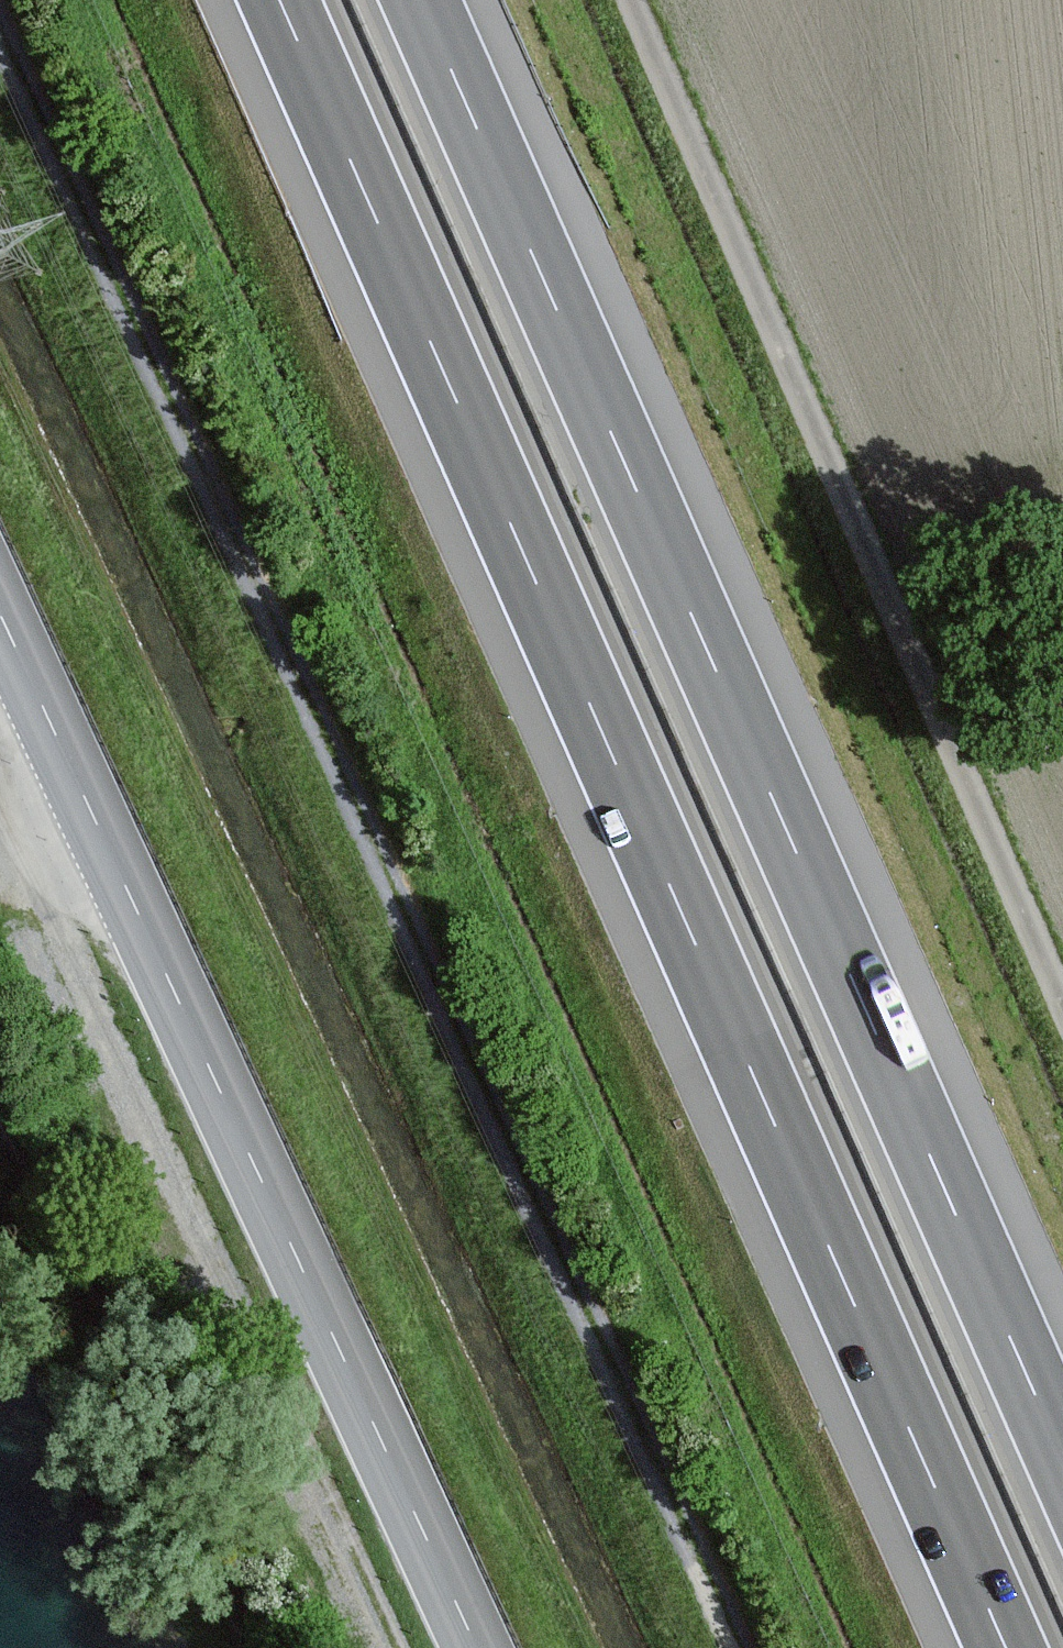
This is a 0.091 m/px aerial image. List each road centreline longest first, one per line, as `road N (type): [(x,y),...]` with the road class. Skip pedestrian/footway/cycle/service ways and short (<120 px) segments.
road 1 (motorway): [(280,0),(1006,1647)]
road 2 (track): [(736,1647),(0,28)]
road 3 (motorway): [(1062,1458),(420,0)]
road 4 (tertiary): [(0,619),(474,1647)]
road 5 (unclassified): [(1062,999),(633,0)]

